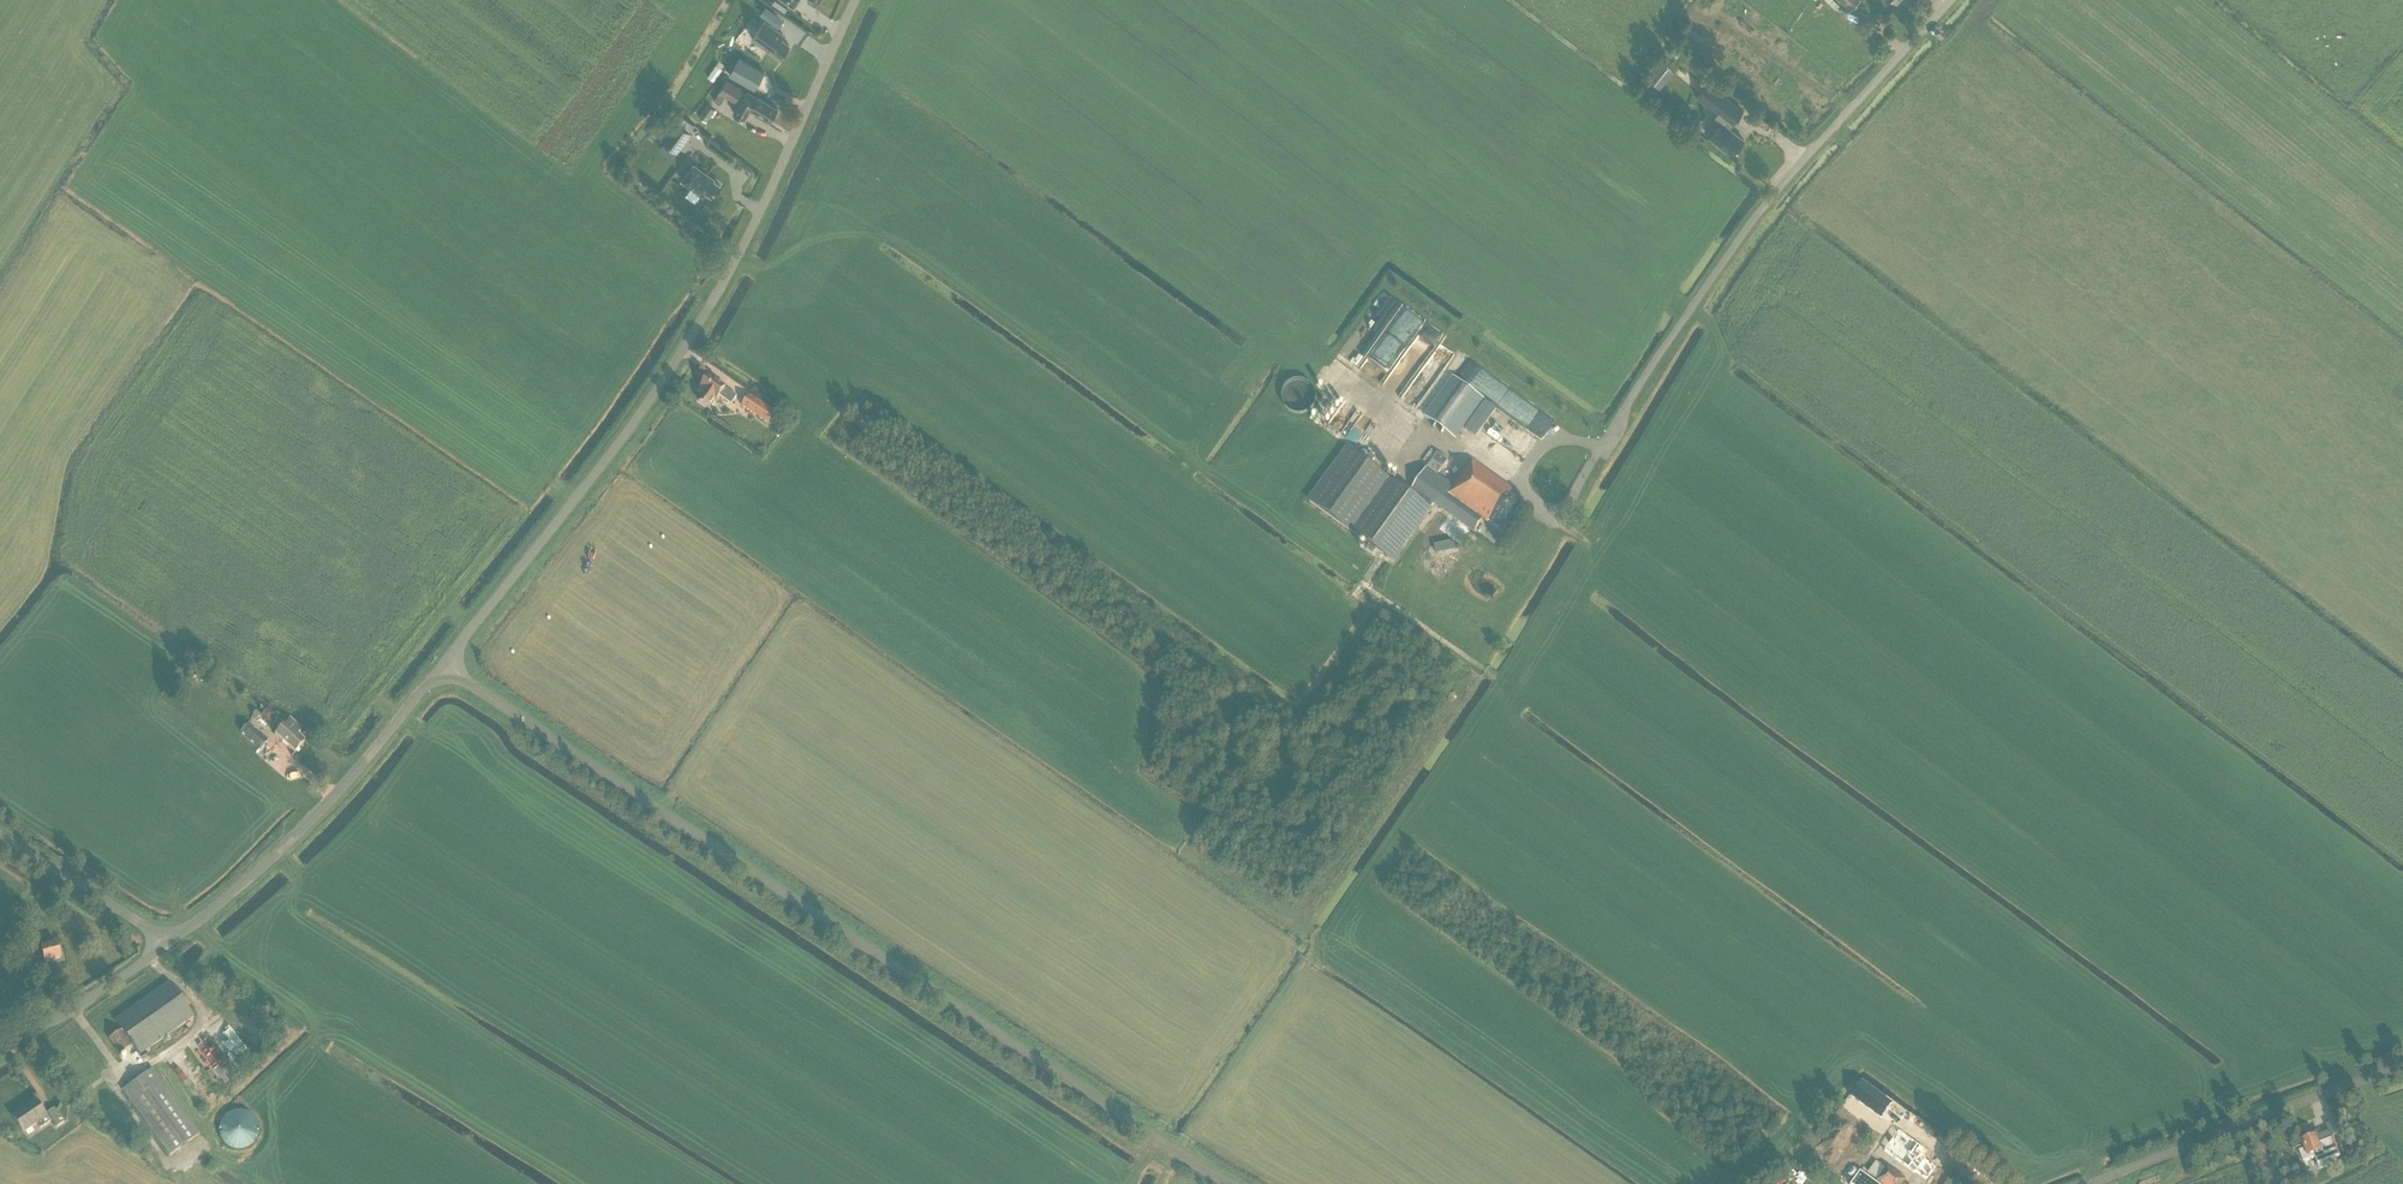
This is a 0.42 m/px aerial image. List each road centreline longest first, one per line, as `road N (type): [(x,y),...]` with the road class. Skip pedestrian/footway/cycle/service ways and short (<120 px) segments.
road 1 (unclassified): [(1227,1183),(445,664)]
road 2 (unclassified): [(445,664),(692,338),(770,191),(853,0)]
road 3 (unclassified): [(1597,455),(1764,208),(1952,0)]
road 4 (unclassified): [(166,940),(292,838),(445,664)]
road 5 (unclassified): [(2090,1183),(2402,1066)]
road 6 (unclassified): [(0,1060),(166,940)]
road 7 (unclassified): [(166,940),(0,835)]

